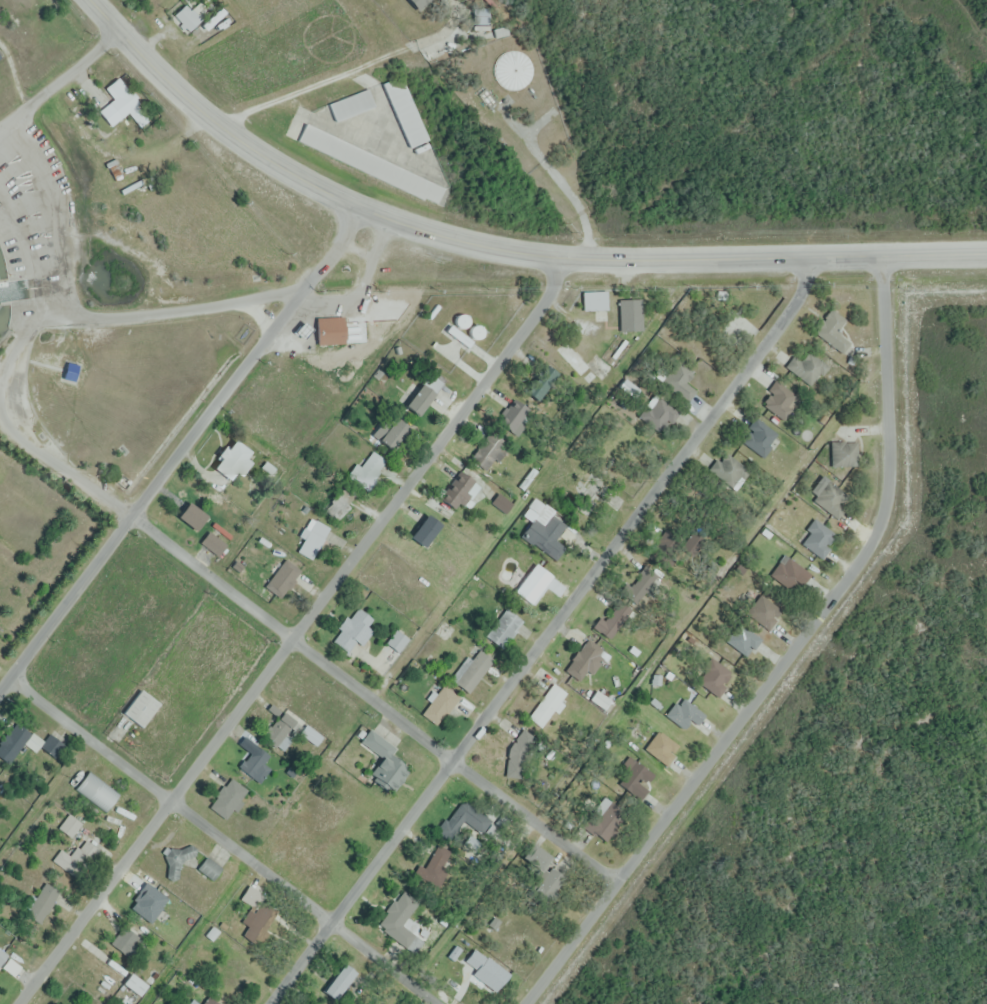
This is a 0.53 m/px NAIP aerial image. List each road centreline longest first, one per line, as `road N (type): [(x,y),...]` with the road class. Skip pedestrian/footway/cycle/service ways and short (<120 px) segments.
road 1 (tertiary): [(986,255),(564,257),(416,230),(247,144),(103,0)]
road 2 (residential): [(564,257),(550,296),(17,1003)]
road 3 (residential): [(806,258),(804,292),(784,321),(271,1003)]
road 4 (residential): [(886,257),(887,516),(525,1003)]
road 5 (residential): [(363,208),(0,693)]
road 6 (residential): [(440,1003),(12,677)]
road 7 (residential): [(622,880),(294,637)]
road 8 (residential): [(294,637),(24,438)]

